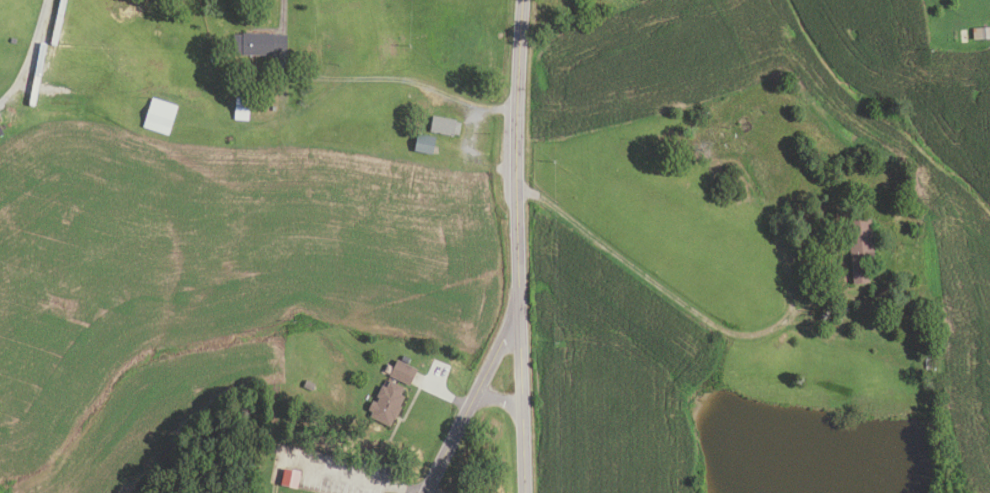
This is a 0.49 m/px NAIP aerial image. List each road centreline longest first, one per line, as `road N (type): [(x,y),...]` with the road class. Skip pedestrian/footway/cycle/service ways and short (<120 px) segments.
road 1 (primary): [(522,492),(514,189),(522,0)]
road 2 (tertiary): [(423,492),(518,306)]

